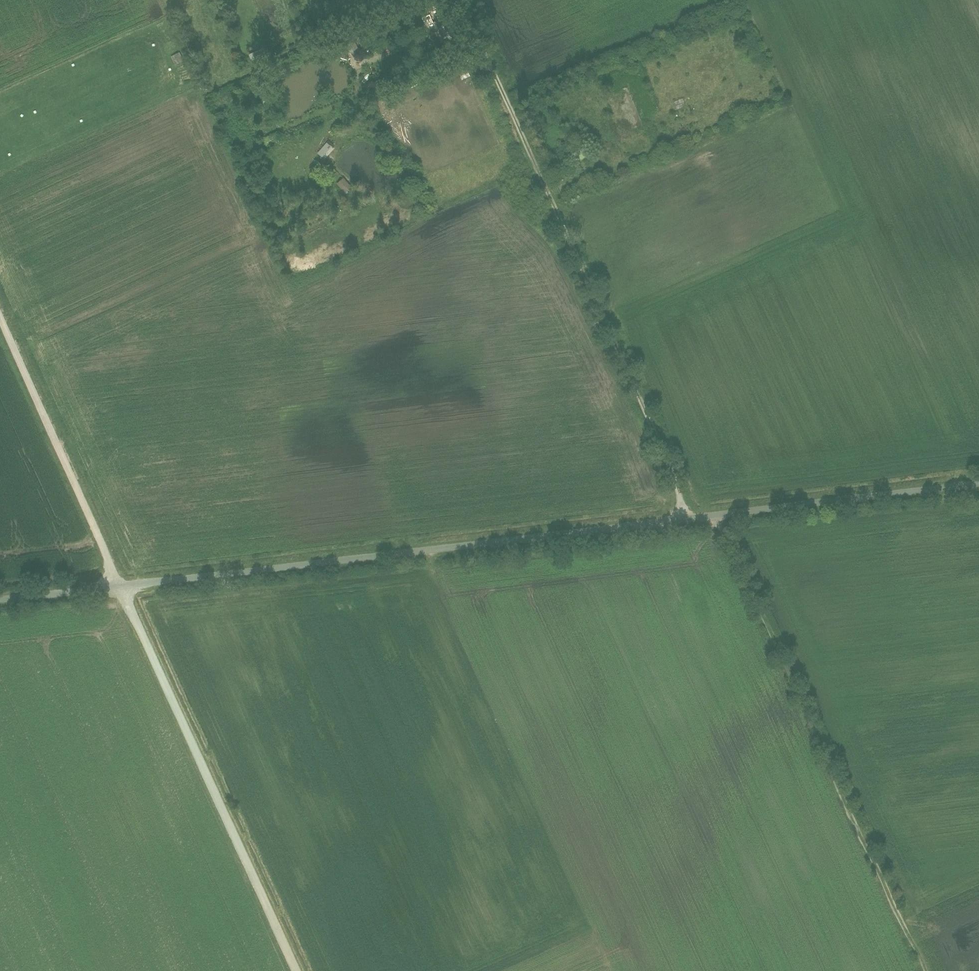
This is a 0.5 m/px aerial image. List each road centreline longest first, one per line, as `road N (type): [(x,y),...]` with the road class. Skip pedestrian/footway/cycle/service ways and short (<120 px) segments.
road 1 (unclassified): [(978,481),(0,600)]
road 2 (track): [(0,317),(295,970)]

